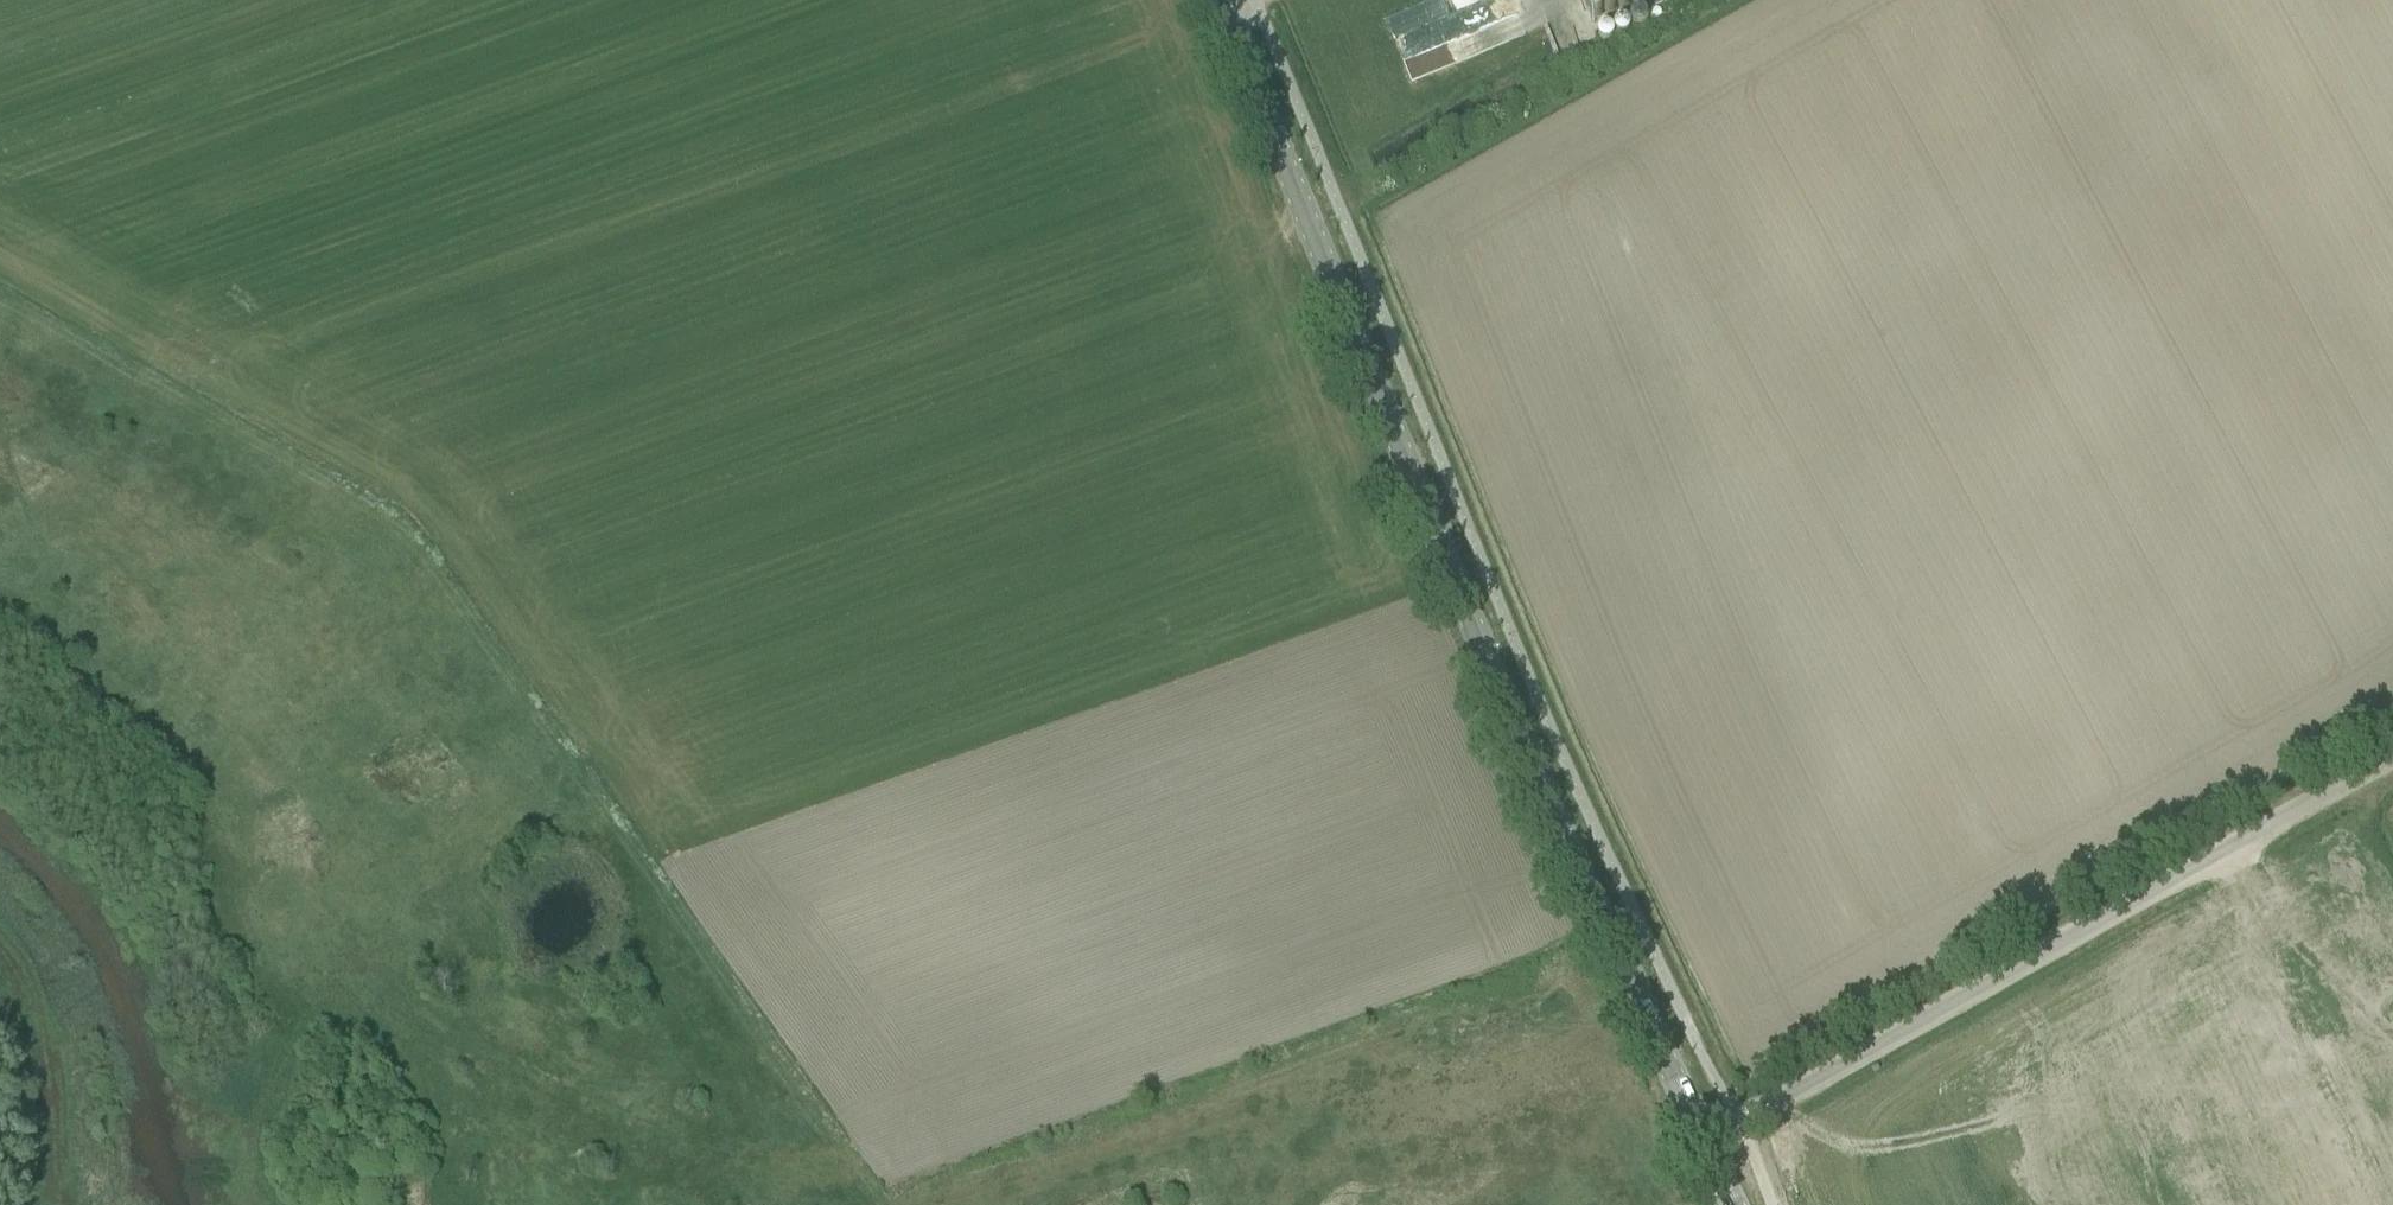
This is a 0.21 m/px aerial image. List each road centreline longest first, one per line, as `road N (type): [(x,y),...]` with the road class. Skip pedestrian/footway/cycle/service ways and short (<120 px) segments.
road 1 (tertiary): [(1700,1133),(1513,713),(1215,0)]
road 2 (unclassified): [(1700,1133),(2392,749)]

